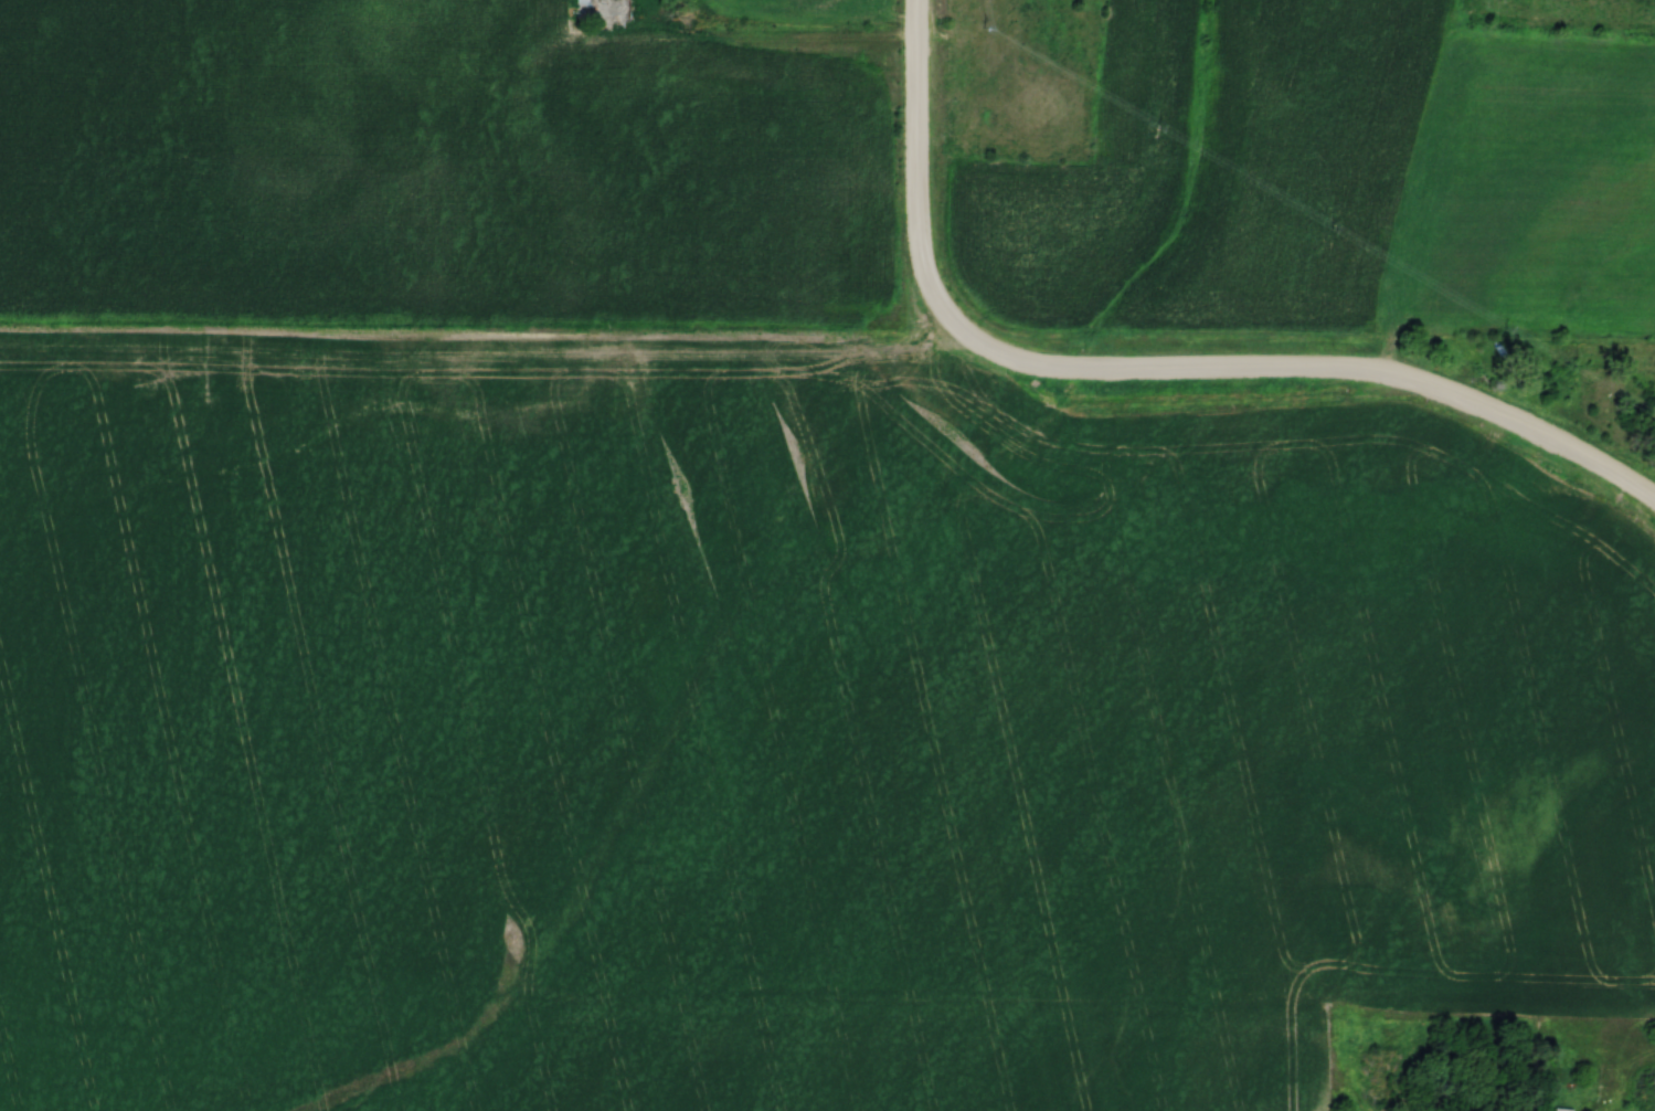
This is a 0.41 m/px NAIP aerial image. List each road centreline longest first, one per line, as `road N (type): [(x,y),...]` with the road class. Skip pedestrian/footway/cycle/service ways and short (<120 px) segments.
road 1 (residential): [(1654,505),(1514,422),(1376,377),(1044,369),(979,349),(937,309),(916,251),(917,0)]

